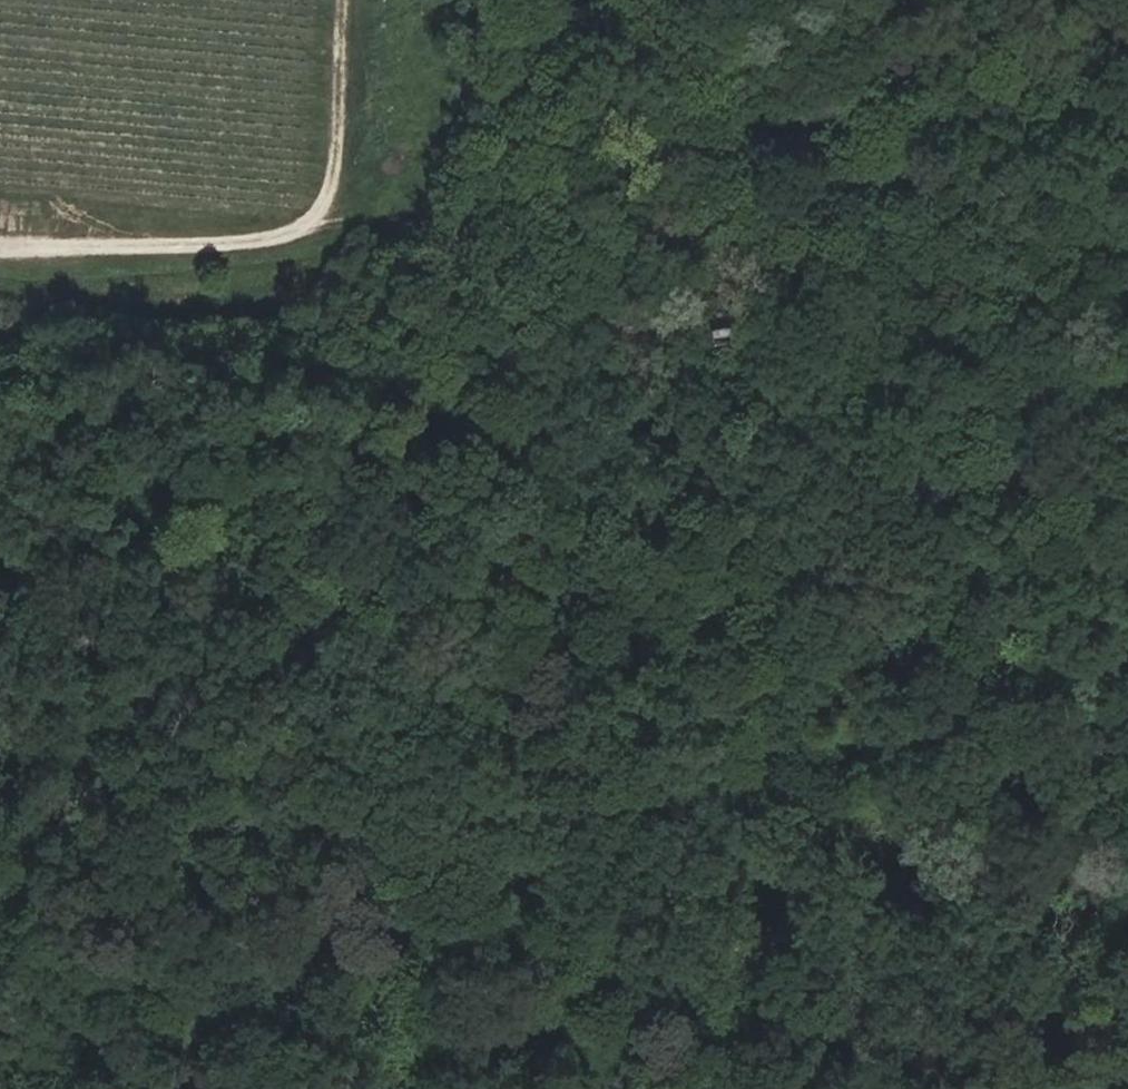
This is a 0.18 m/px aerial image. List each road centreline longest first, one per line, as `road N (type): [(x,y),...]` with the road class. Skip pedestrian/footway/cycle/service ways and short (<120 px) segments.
road 1 (track): [(0,252),(229,245),(315,224),(336,117),(341,0)]

